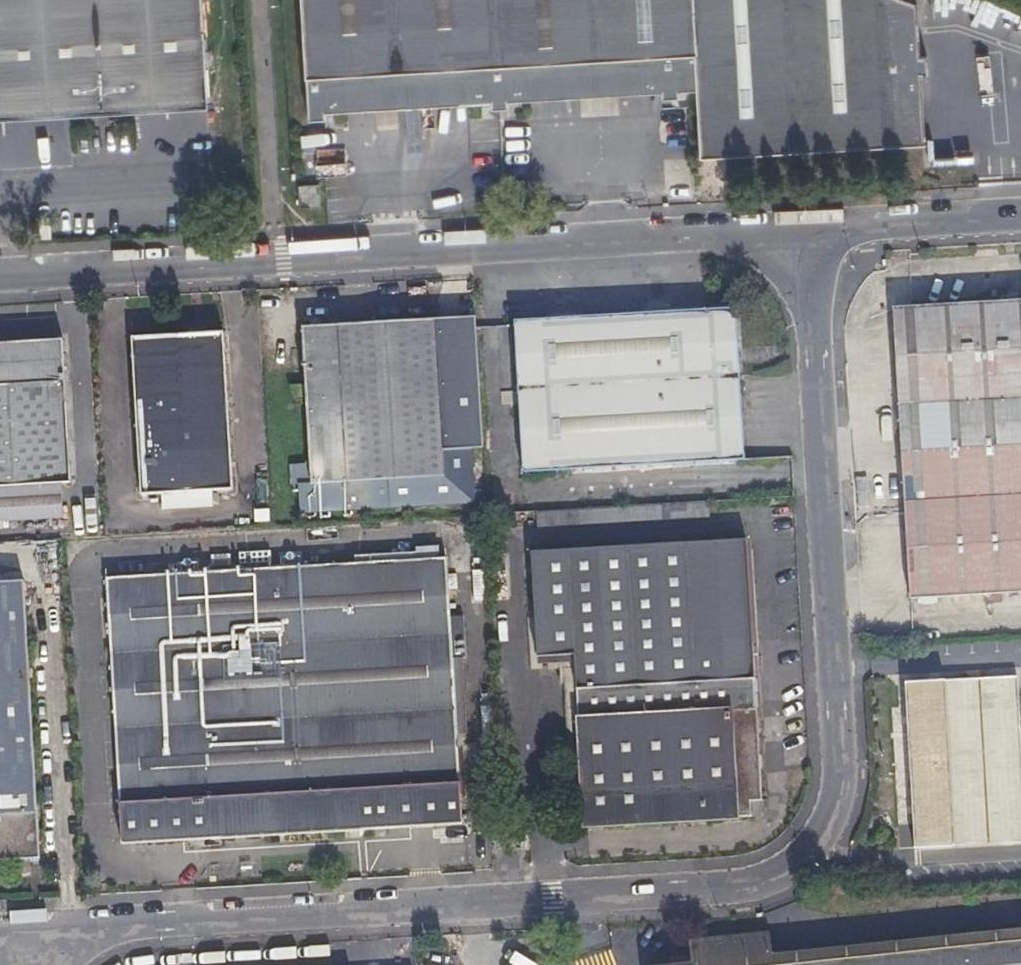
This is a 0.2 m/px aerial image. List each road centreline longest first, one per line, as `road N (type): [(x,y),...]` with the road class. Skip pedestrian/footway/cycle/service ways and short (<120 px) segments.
road 1 (unclassified): [(9,937),(707,892),(758,885),(795,867),(824,832),(840,792),(841,749),(804,233)]
road 2 (unclassified): [(273,261),(804,233)]
road 3 (unclassified): [(0,276),(273,261)]
road 4 (residential): [(273,261),(257,0)]
road 5 (unclassified): [(804,233),(1020,218)]

